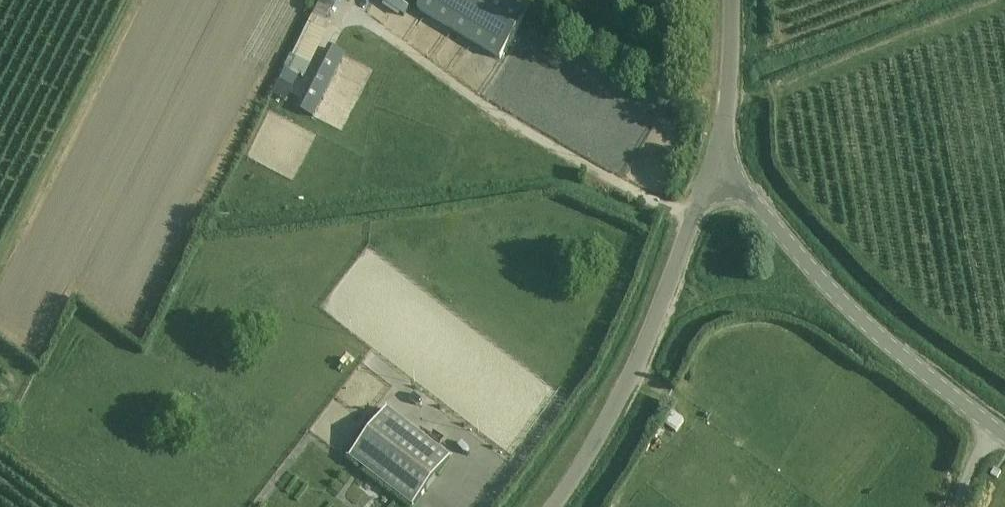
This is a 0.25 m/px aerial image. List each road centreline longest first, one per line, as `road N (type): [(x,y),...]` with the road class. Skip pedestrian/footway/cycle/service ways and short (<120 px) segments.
road 1 (unclassified): [(553,506),(639,361),(727,153)]
road 2 (unclassified): [(990,425),(826,284),(760,210),(727,153)]
road 3 (unclassified): [(727,153),(739,0)]

